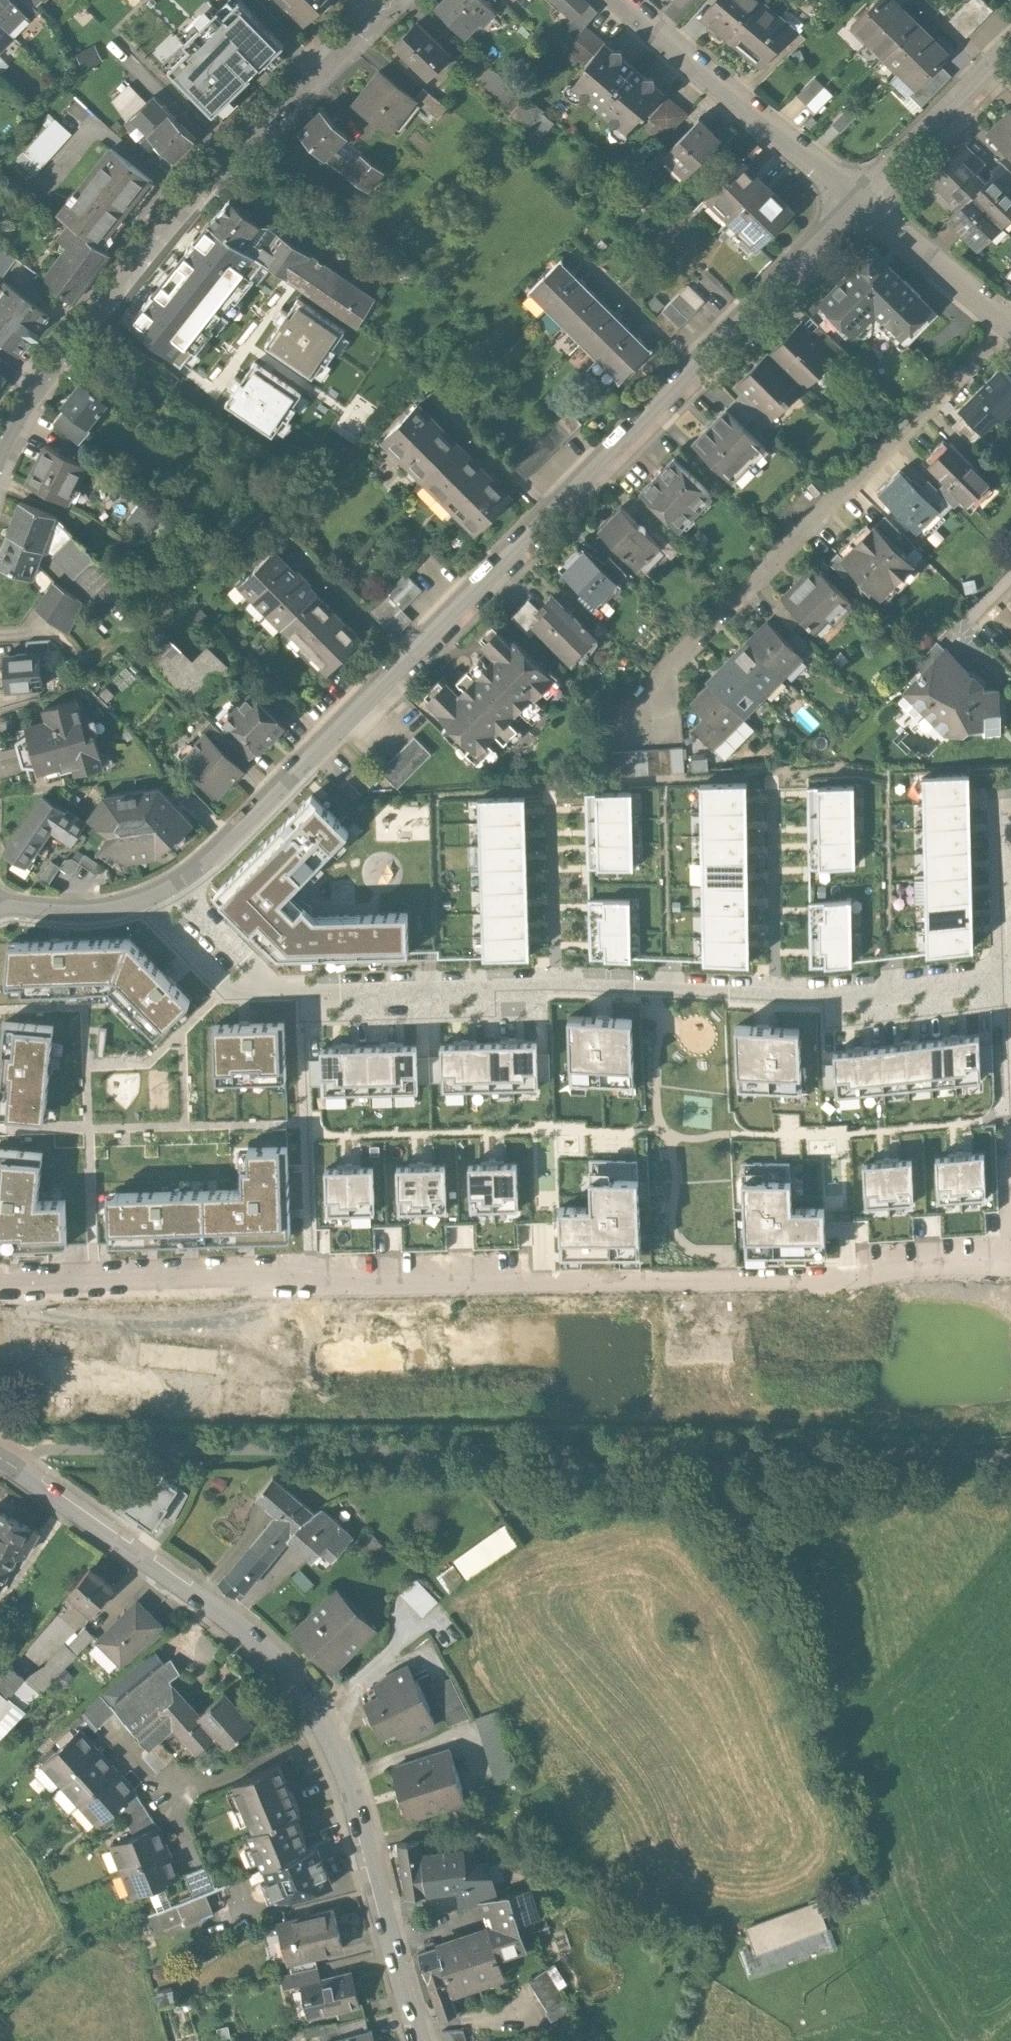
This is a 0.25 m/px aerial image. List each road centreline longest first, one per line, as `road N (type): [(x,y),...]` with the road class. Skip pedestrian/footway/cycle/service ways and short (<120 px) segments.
road 1 (residential): [(0,1276),(310,1268),(542,1280),(1010,1262)]
road 2 (residential): [(177,882),(243,827),(863,201)]
road 3 (tertiary): [(424,2040),(348,1775),(315,1709),(266,1646),(212,1603),(0,1458)]
road 4 (residential): [(261,988),(827,971),(858,980),(1005,974)]
road 5 (tertiary): [(0,445),(44,375),(187,203),(377,0)]
road 6 (residential): [(622,0),(863,201)]
road 7 (residential): [(863,201),(1010,48)]
road 8 (residential): [(863,201),(1010,324)]
road 9 (track): [(0,485),(110,536),(146,569)]
road 10 (residential): [(1001,808),(1005,974)]
road 11 (residential): [(148,898),(233,989),(261,988)]
road 12 (residential): [(0,903),(78,913),(148,898)]
road 13 (residential): [(261,988),(260,973),(177,882)]
road 14 (residential): [(1005,974),(1010,1098)]

